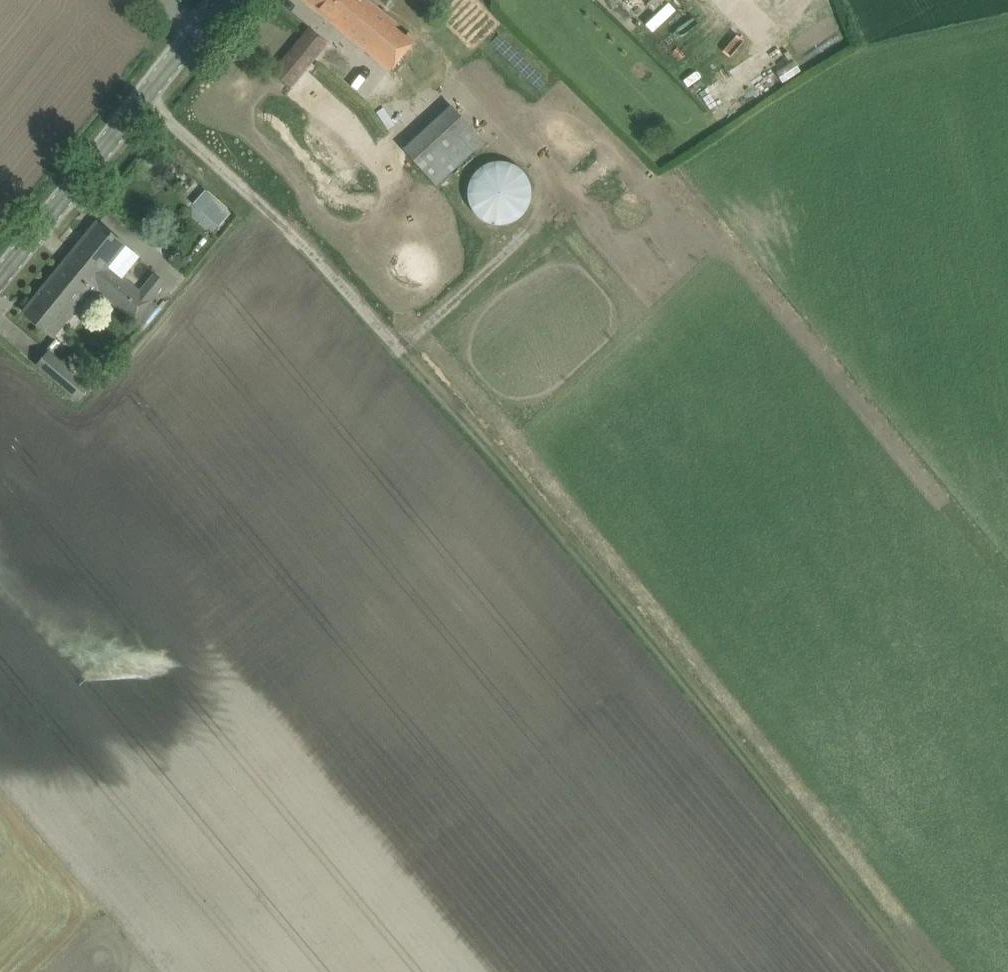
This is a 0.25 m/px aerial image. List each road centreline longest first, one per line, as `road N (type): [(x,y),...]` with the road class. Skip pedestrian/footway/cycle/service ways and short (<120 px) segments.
road 1 (tertiary): [(0,279),(226,0)]

